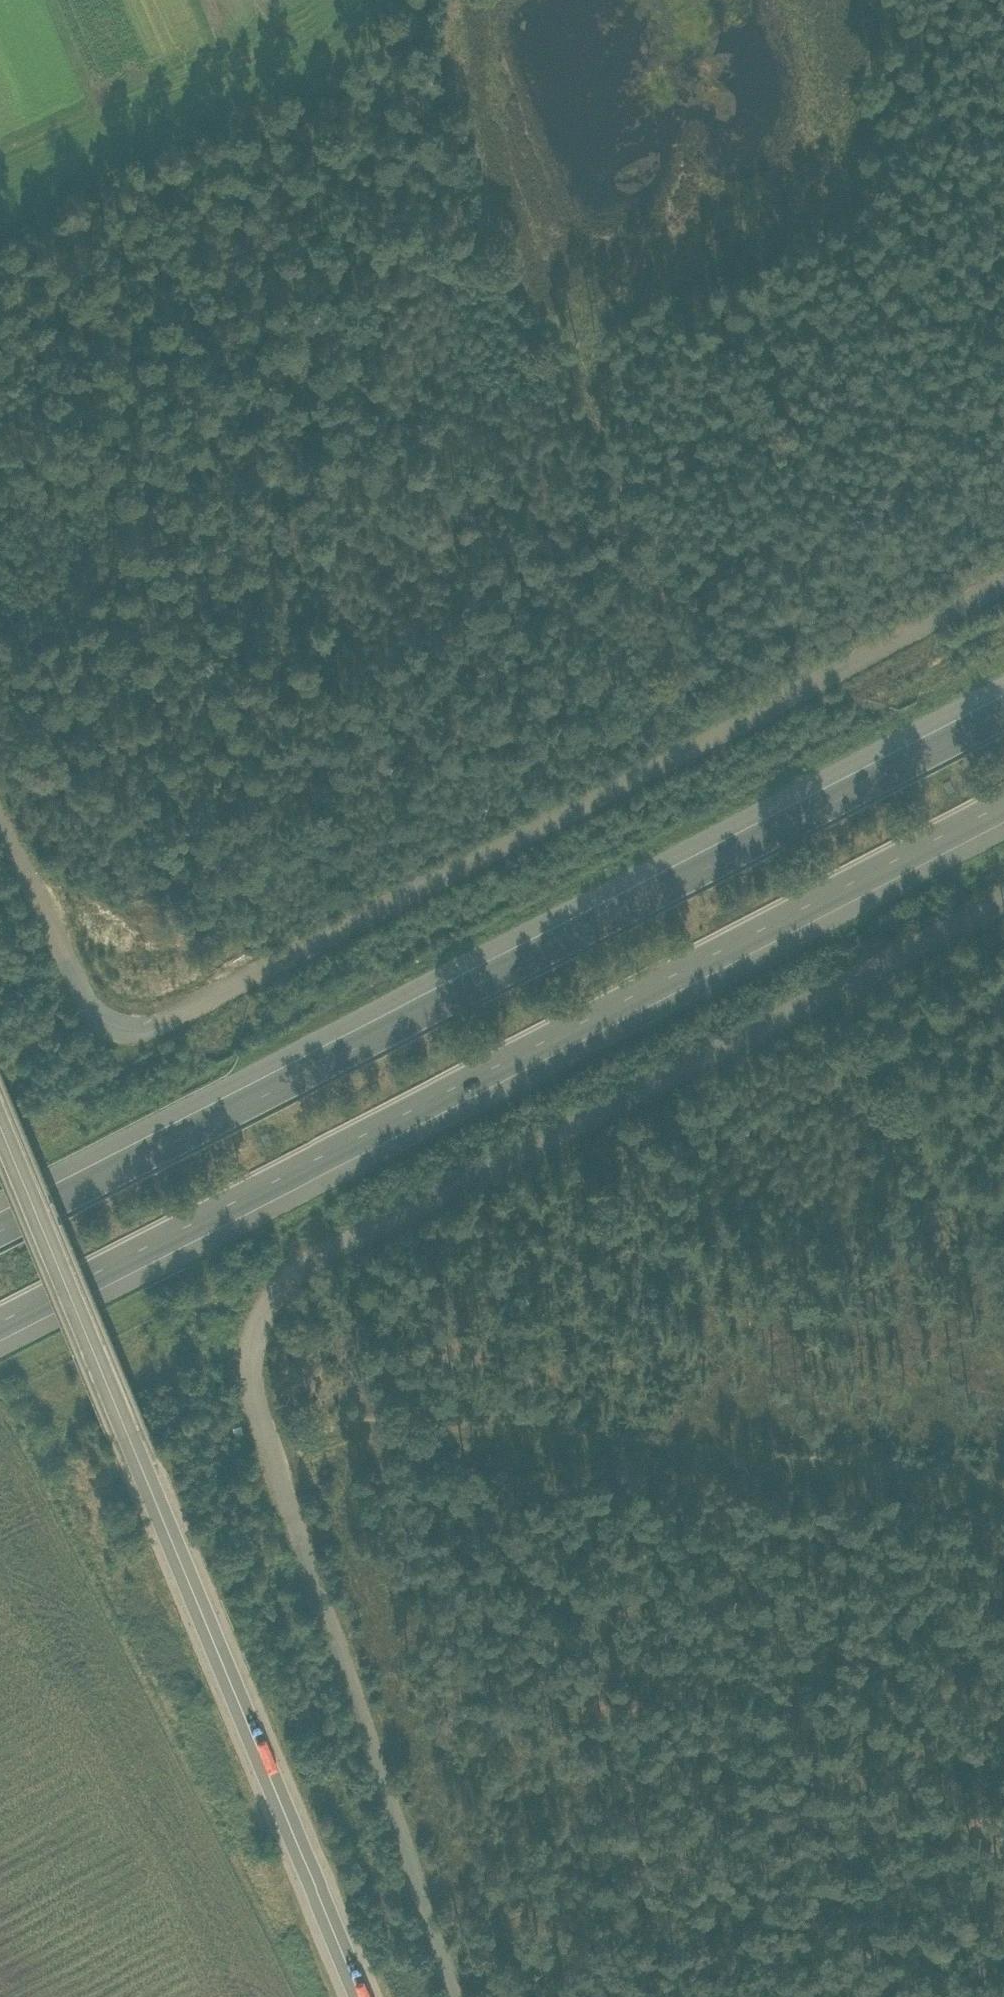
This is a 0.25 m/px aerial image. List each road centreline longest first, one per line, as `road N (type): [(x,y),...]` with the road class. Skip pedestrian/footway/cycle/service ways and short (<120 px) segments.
road 1 (unclassified): [(1003,574),(149,1027),(119,1027),(95,1014),(0,823)]
road 2 (motorway): [(0,1319),(1003,802)]
road 3 (motorway): [(1003,707),(0,1224)]
road 4 (tertiary): [(0,1124),(361,1996)]
road 5 (track): [(1003,1515),(270,1441)]

